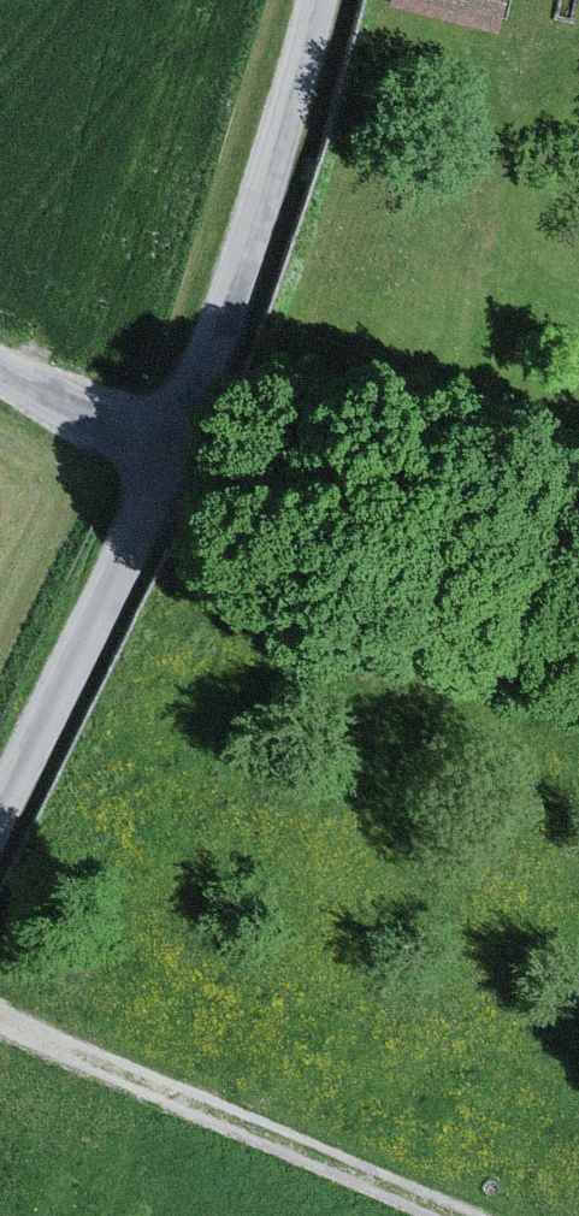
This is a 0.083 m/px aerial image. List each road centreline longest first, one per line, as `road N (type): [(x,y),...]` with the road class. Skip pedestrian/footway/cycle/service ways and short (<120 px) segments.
road 1 (track): [(482,1215),(0,1013)]
road 2 (unclassified): [(174,446),(283,141),(316,0)]
road 3 (unclassified): [(0,812),(174,446)]
road 4 (unclassified): [(0,363),(76,410),(174,446)]

